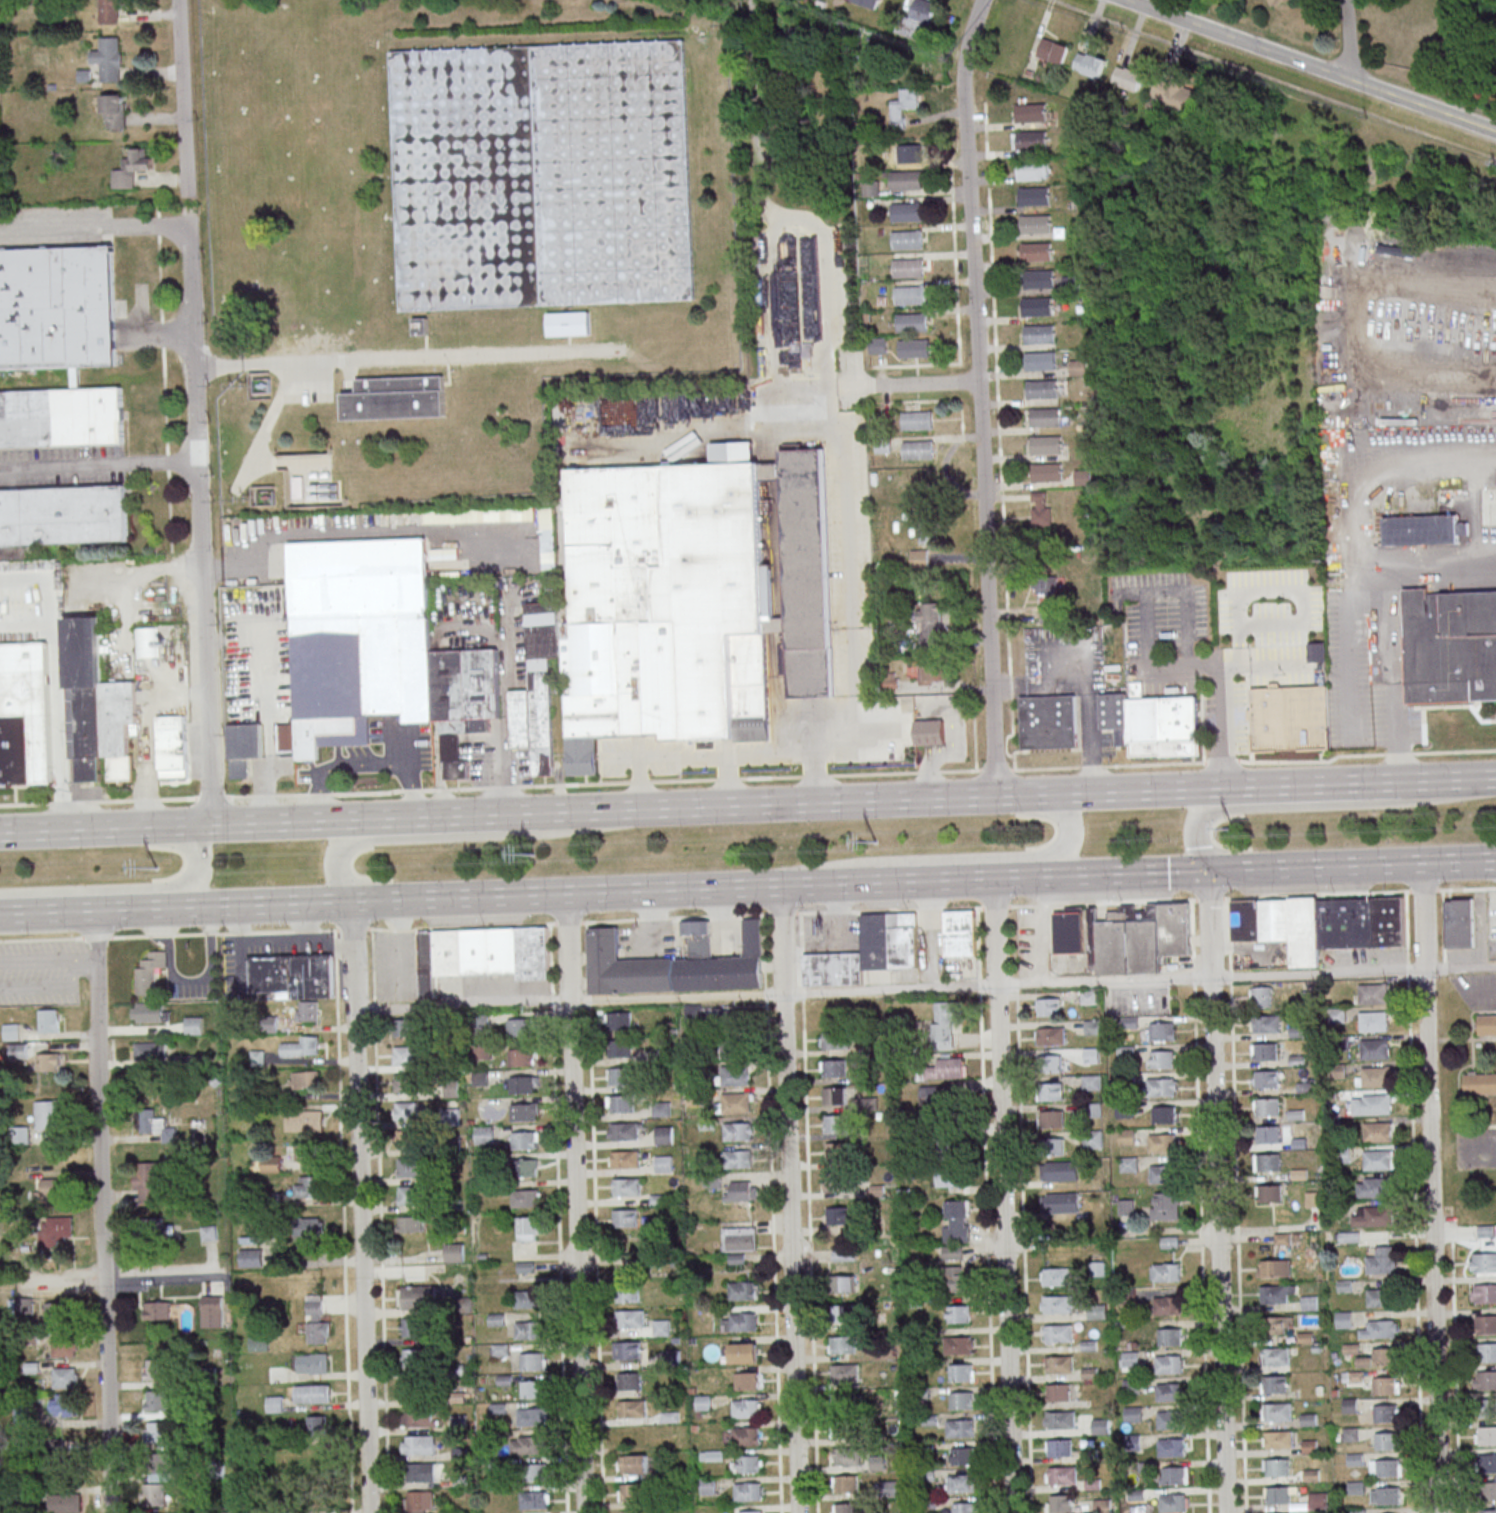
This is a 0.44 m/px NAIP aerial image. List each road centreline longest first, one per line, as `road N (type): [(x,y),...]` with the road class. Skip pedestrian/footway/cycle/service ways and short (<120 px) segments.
road 1 (residential): [(996,795),(969,70),(987,0)]
road 2 (trunk): [(155,910),(873,884)]
road 3 (trunk): [(1216,789),(536,813)]
road 4 (residential): [(1440,1512),(1421,862)]
road 5 (residential): [(1226,1512),(1208,871)]
road 6 (residential): [(1012,1512),(996,879)]
road 7 (residential): [(217,824),(187,208)]
road 8 (residential): [(369,1512),(353,902)]
road 9 (residential): [(111,1512),(99,912)]
road 10 (residential): [(797,1512),(782,992)]
road 11 (residential): [(584,1512),(568,1000)]
road 12 (tertiary): [(1495,133),(1133,0)]
road 13 (trunk): [(589,812),(541,833),(347,841),(330,870),(353,902)]
road 14 (trunk): [(318,821),(0,831)]
road 15 (trunk): [(830,886),(871,861),(1064,851),(1074,830),(1050,794)]
road 16 (trunk): [(0,893),(185,881),(193,850),(174,826)]
road 17 (trunk): [(536,813),(318,821)]
road 18 (trunk): [(1208,871),(1421,862)]
road 19 (residential): [(186,195),(178,0)]
road 20 (trunk): [(873,884),(1060,876)]
road 21 (trunk): [(1399,782),(1216,789)]
road 22 (trunk): [(0,915),(155,910)]
road 23 (residential): [(756,150),(750,0)]
road 24 (trunk): [(1060,876),(1208,871)]
road 25 (residential): [(1222,789),(1214,659)]

